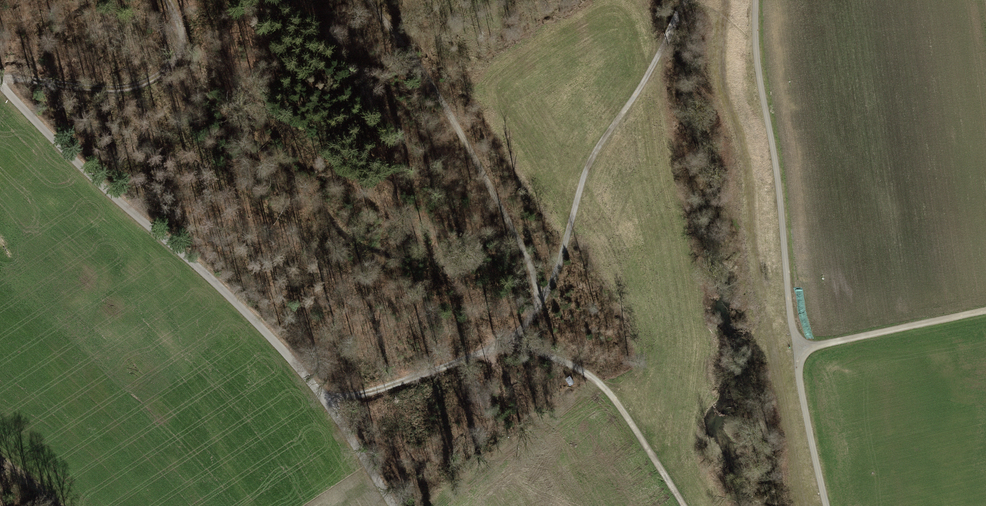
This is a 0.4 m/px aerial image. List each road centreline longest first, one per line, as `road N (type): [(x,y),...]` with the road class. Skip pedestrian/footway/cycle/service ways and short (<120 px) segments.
road 1 (unclassified): [(393,505),(326,405),(274,344),(68,158),(0,85)]
road 2 (track): [(800,349),(787,300),(752,0)]
road 3 (track): [(366,0),(429,82),(532,270),(534,302)]
road 4 (track): [(685,0),(637,93),(602,139),(578,192),(562,258),(534,302)]
road 5 (track): [(513,333),(599,383),(684,505)]
road 6 (track): [(513,333),(430,374),(326,405)]
road 7 (track): [(800,349),(985,309)]
road 8 (track): [(179,57),(146,82),(107,89),(0,78)]
road 9 (track): [(826,505),(800,349)]

